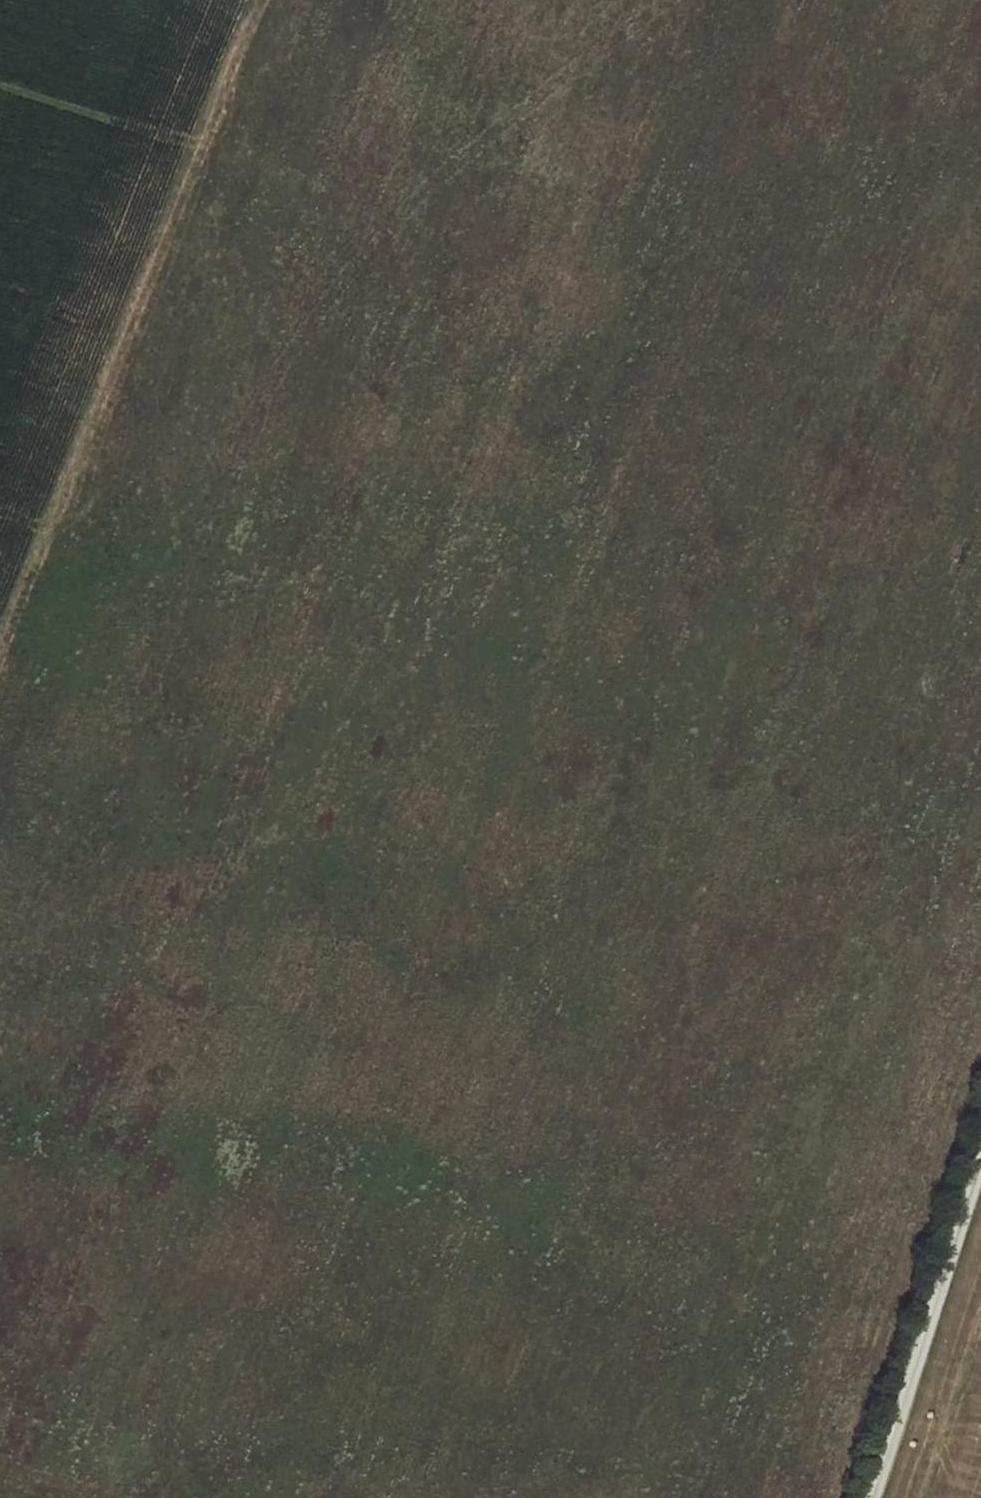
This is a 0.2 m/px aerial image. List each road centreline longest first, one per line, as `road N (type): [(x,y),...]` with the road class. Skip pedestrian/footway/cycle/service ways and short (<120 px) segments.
road 1 (track): [(980,1159),(872,1497)]

